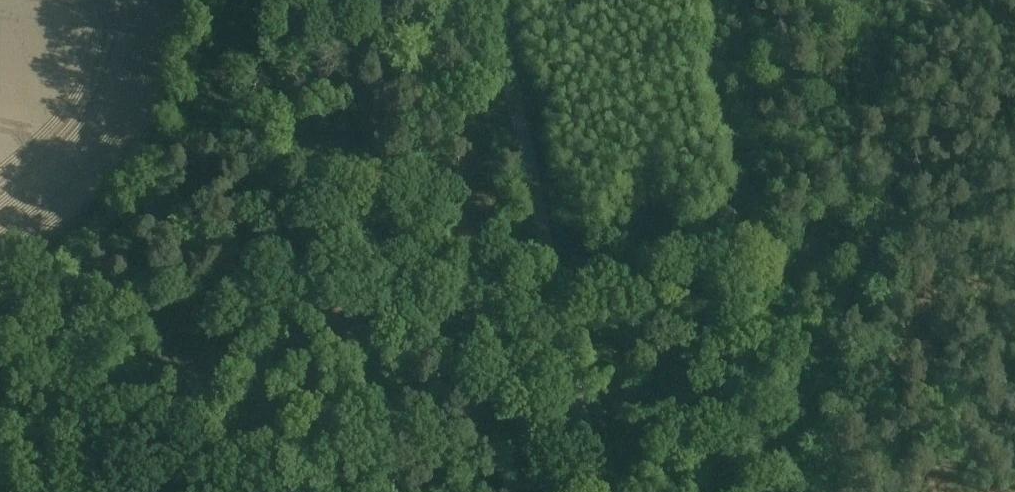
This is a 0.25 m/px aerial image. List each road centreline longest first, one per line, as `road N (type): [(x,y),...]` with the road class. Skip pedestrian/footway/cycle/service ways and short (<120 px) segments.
road 1 (unclassified): [(602,491),(496,0)]

